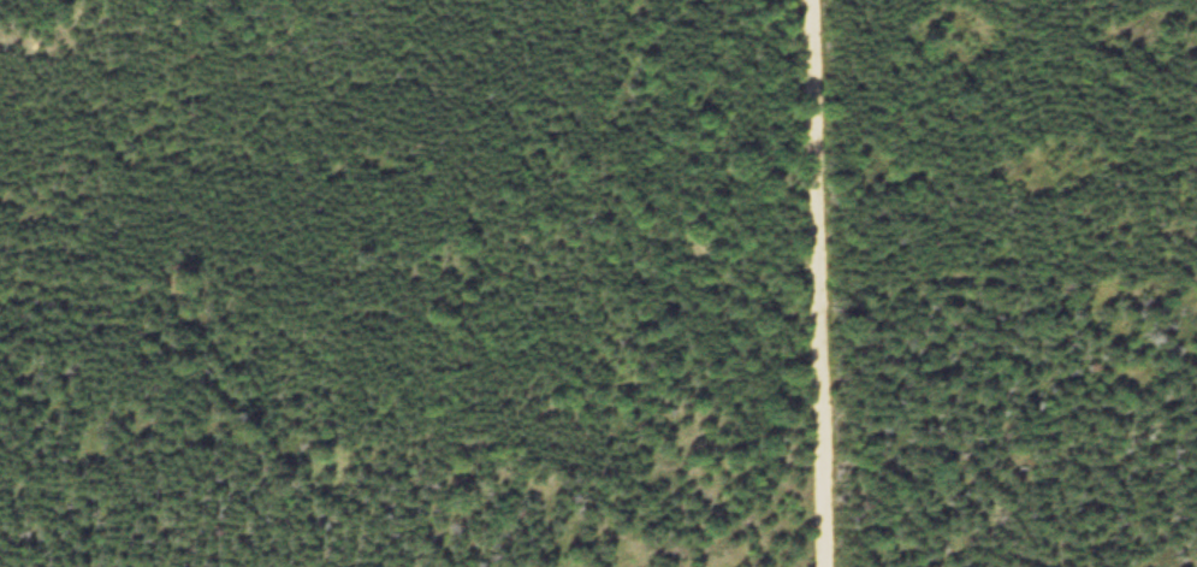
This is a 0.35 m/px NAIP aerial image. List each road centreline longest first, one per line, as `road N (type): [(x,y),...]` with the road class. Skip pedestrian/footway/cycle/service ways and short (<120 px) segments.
road 1 (residential): [(832,566),(820,0)]

